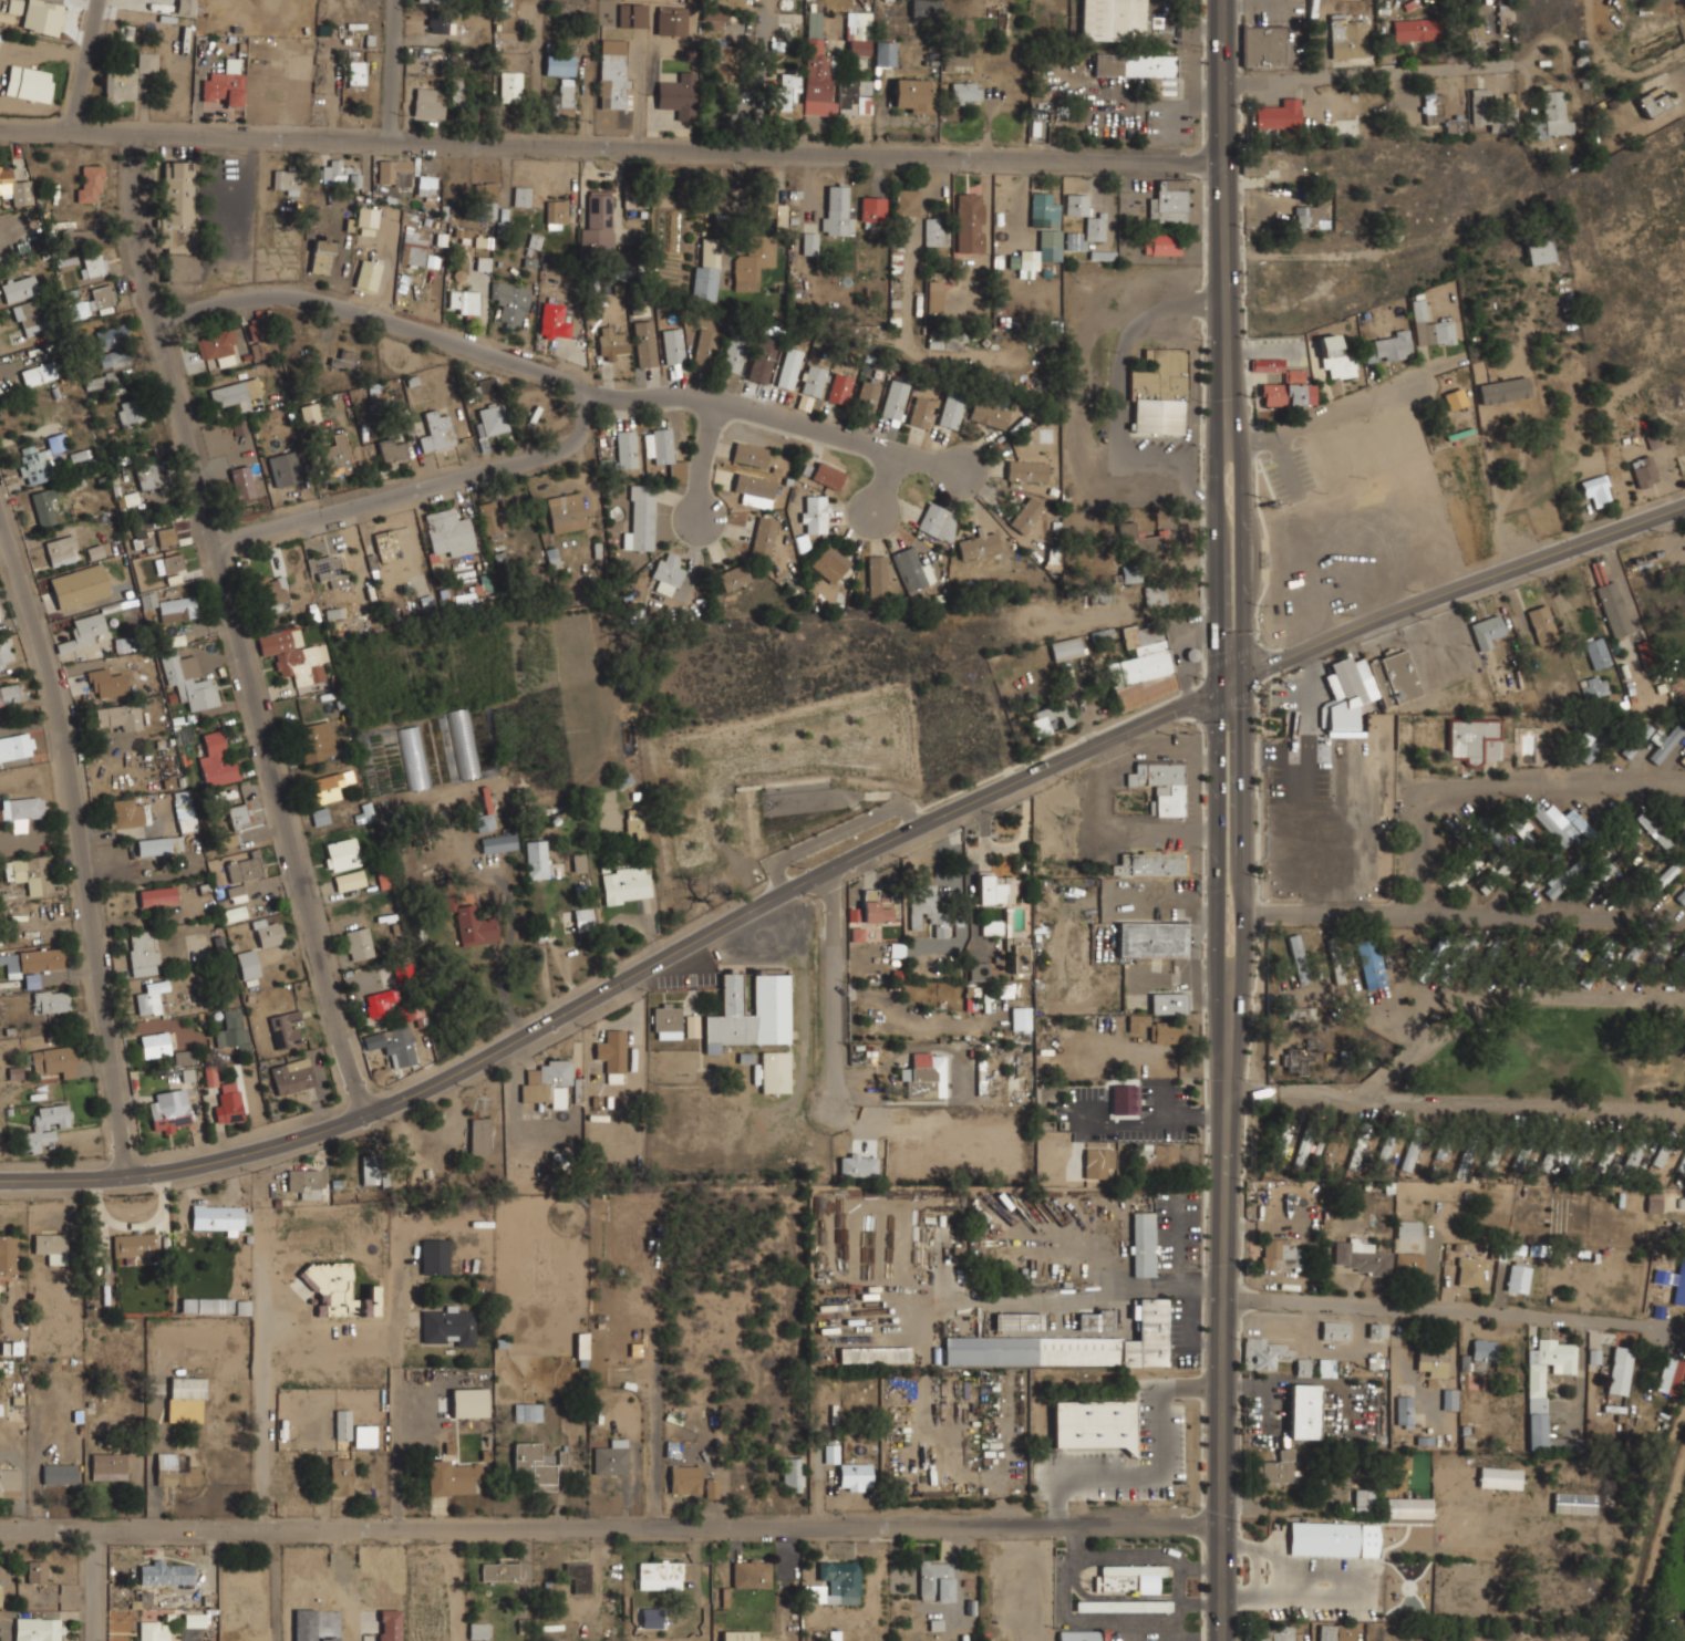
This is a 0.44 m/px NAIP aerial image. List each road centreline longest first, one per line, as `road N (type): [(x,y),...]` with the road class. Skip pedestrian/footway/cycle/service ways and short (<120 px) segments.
road 1 (tertiary): [(1218,689),(745,907),(524,1038),(365,1115),(128,1177),(0,1181)]
road 2 (tertiary): [(1230,162),(0,126)]
road 3 (residential): [(1229,1525),(0,1531)]
road 4 (residential): [(132,132),(132,242),(365,1115)]
road 5 (secondary): [(1228,1640),(1244,678)]
road 6 (secondary): [(1218,689),(1214,1640)]
road 7 (residential): [(216,544),(577,442),(590,395),(286,292),(157,321)]
road 8 (residential): [(0,495),(75,761),(128,1177)]
road 9 (secondary): [(1214,0),(1218,689)]
road 10 (secondary): [(1244,678),(1229,0)]
road 11 (tertiary): [(1684,508),(1244,678)]
road 12 (residential): [(1684,1332),(1511,1312),(1230,1302)]
road 13 (residential): [(590,395),(716,399),(961,469)]
road 14 (residential): [(827,872),(833,1123)]
road 15 (residential): [(1435,72),(1229,80)]
road 16 (residential): [(401,0),(399,143)]
road 17 (residential): [(1373,398),(1242,449)]
road 18 (residential): [(98,0),(70,131)]
road 19 (residential): [(716,399),(699,520)]

